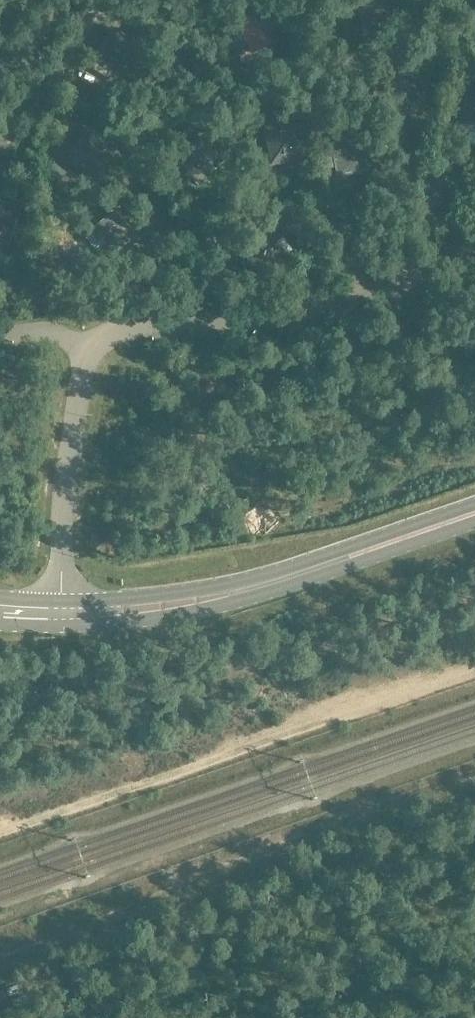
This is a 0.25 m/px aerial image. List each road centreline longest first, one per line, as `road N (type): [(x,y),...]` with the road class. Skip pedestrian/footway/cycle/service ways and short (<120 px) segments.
road 1 (track): [(0,964),(474,774)]
road 2 (track): [(0,834),(474,672)]
road 3 (residential): [(86,343),(121,329),(250,321),(314,308),(474,247)]
road 4 (primary): [(61,627),(205,610),(347,557)]
road 5 (primary): [(347,557),(195,589),(61,600)]
road 6 (residential): [(86,343),(63,496),(61,600)]
road 7 (primary): [(347,557),(474,513)]

